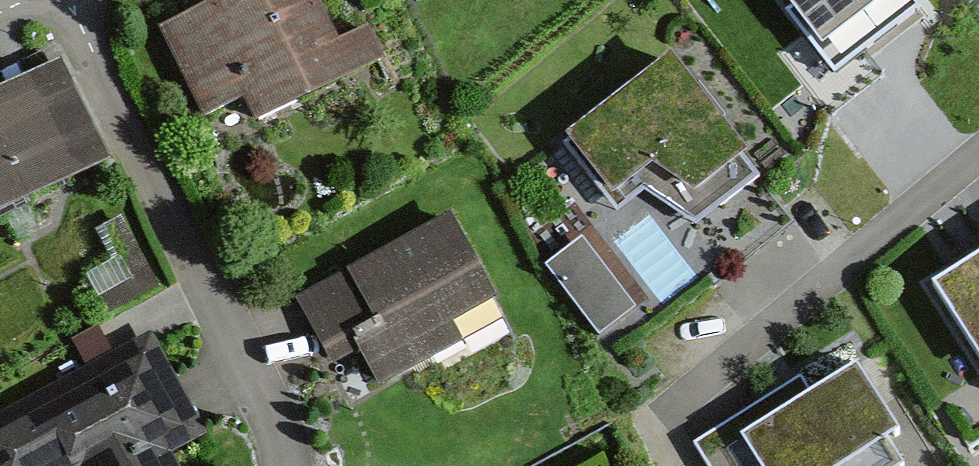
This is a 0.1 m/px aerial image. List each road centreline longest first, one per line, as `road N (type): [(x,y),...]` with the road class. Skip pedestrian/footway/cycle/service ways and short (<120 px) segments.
road 1 (residential): [(286,465),(275,420),(70,0)]
road 2 (residential): [(666,426),(978,167)]

